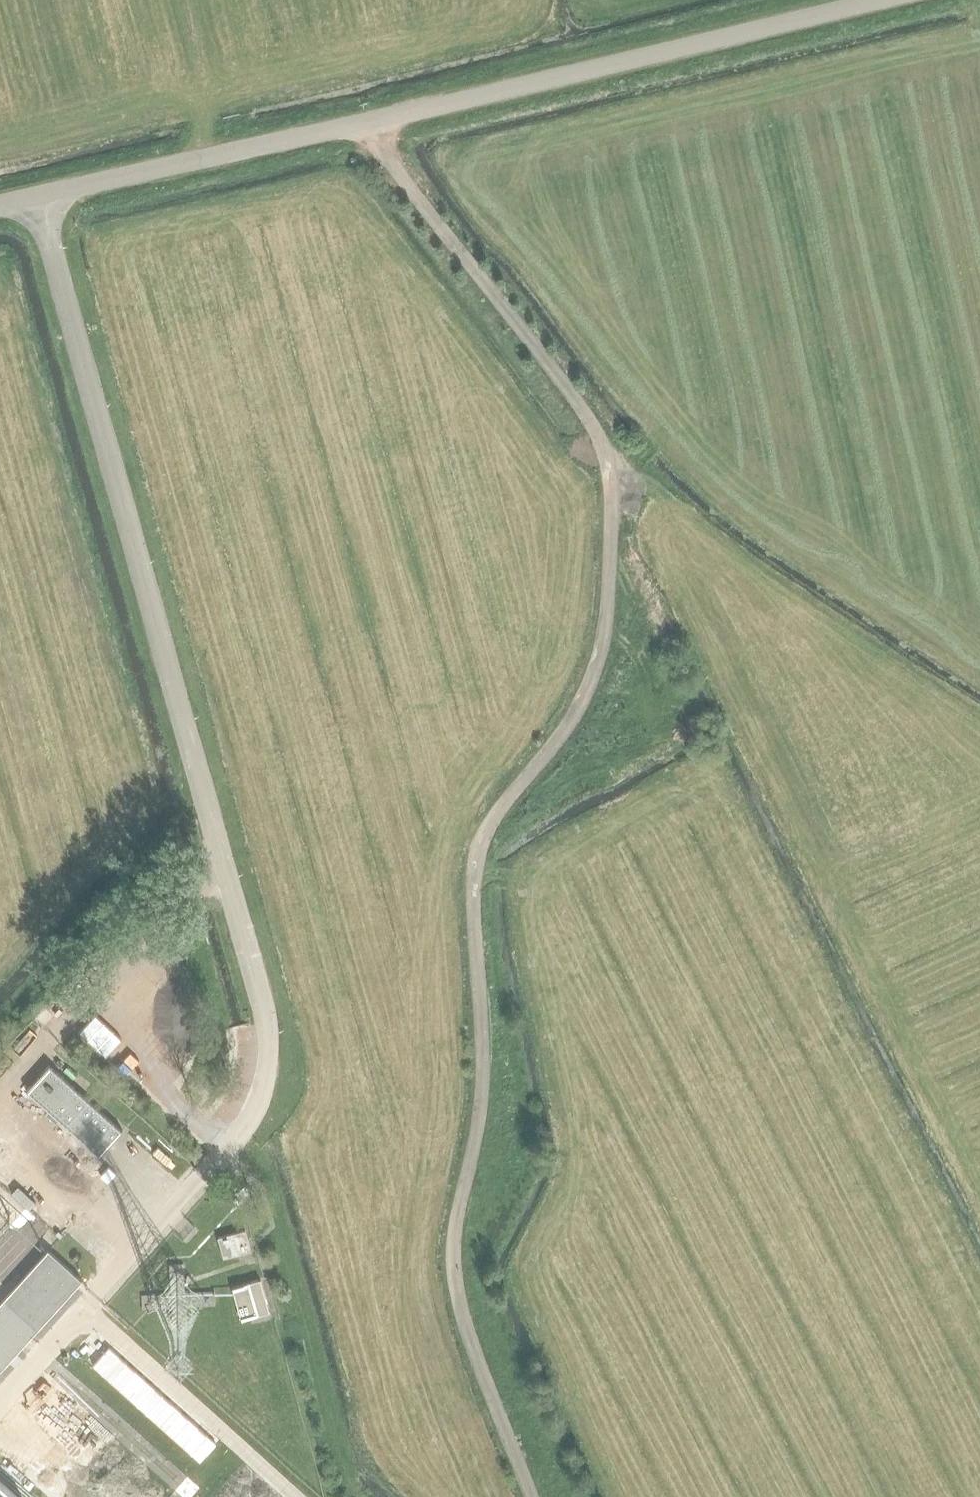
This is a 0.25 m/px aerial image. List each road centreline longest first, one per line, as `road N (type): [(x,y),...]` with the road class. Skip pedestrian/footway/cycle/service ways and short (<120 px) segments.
road 1 (tertiary): [(0,205),(880,0)]

